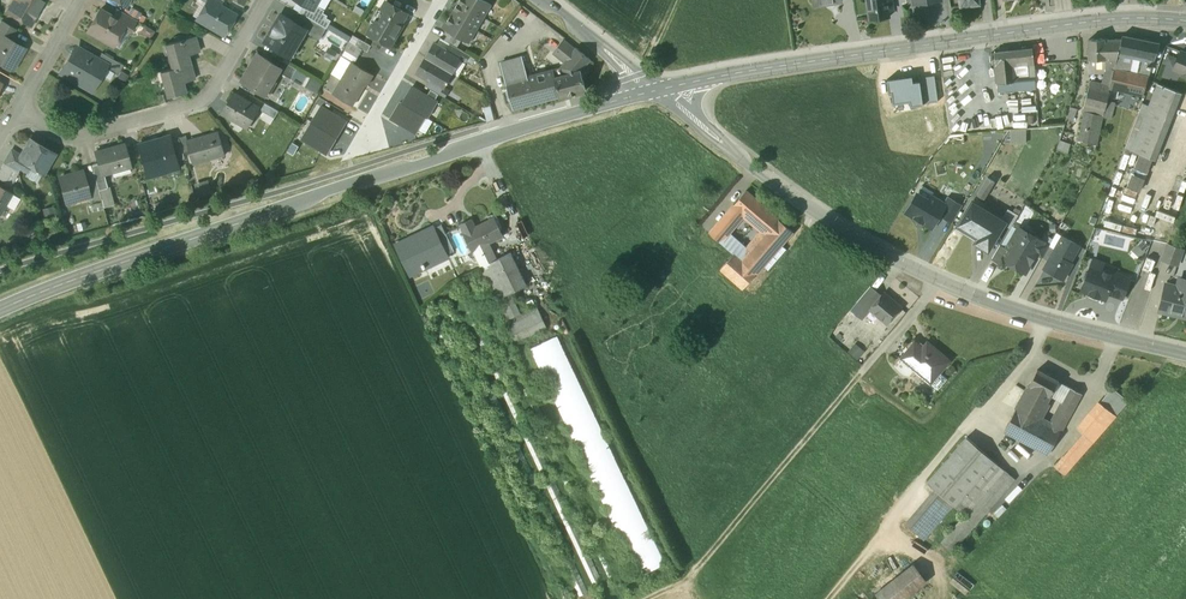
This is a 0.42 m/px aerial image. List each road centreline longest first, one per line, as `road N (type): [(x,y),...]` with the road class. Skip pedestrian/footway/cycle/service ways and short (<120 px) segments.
road 1 (secondary): [(0,310),(336,188),(657,91)]
road 2 (tertiary): [(1185,355),(1012,311),(938,280),(779,189),(657,91)]
road 3 (secondary): [(657,91),(1112,19),(1185,22)]
road 4 (track): [(647,598),(688,578),(865,369)]
road 5 (residential): [(267,0),(220,83),(198,103),(73,139),(17,111)]
road 6 (residential): [(440,0),(371,119),(368,141)]
road 7 (tertiary): [(657,91),(544,0)]
road 8 (residential): [(80,0),(17,111)]

